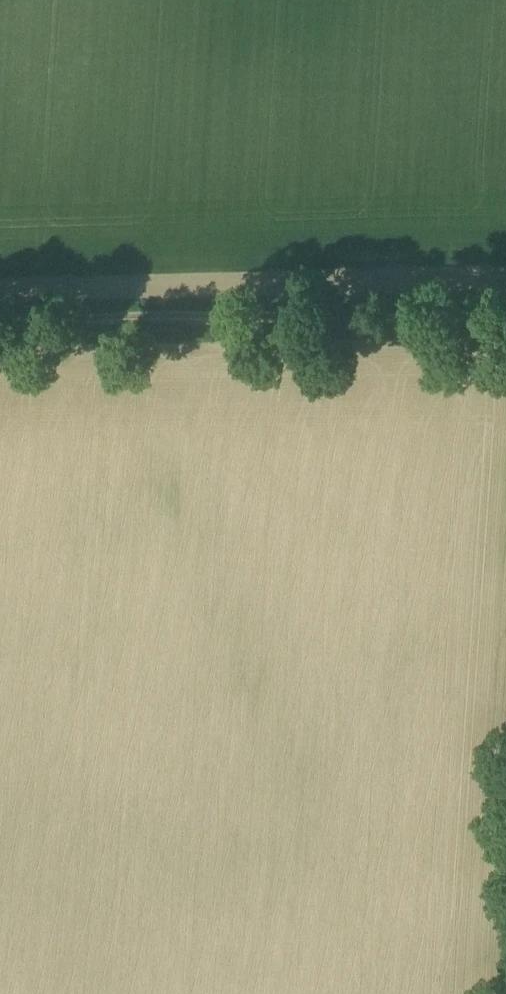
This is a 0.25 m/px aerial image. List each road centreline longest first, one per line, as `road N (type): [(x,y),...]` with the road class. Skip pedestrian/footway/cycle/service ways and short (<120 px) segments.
road 1 (track): [(0,320),(505,320)]

